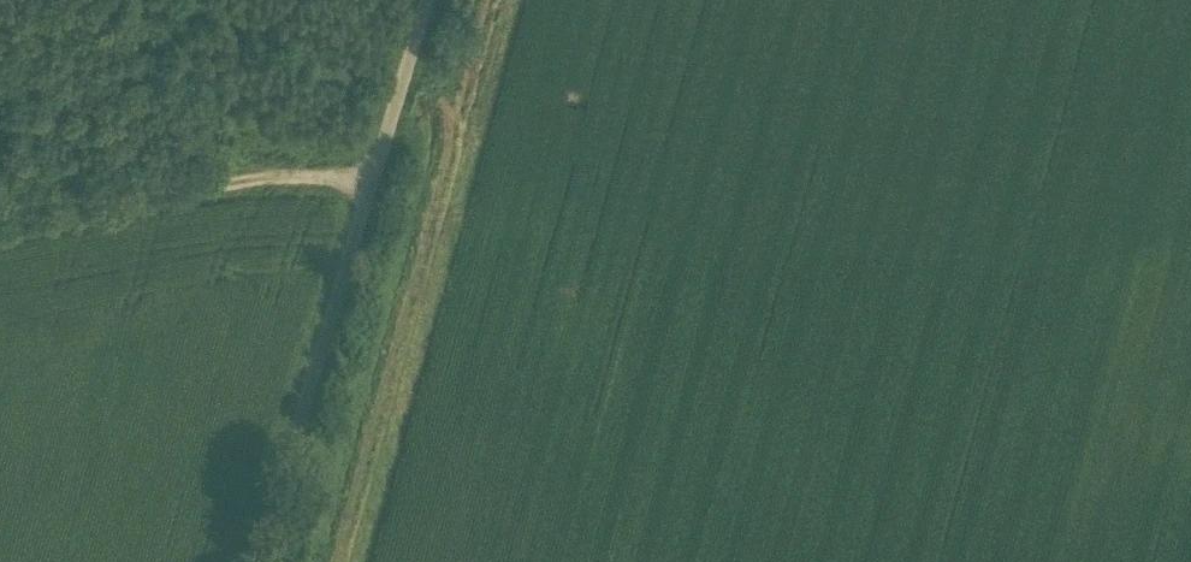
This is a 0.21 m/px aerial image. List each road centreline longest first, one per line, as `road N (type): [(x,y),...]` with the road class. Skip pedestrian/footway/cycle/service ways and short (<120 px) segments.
road 1 (unclassified): [(264,561),(423,0)]
road 2 (track): [(0,228),(191,189),(330,175),(370,187)]

